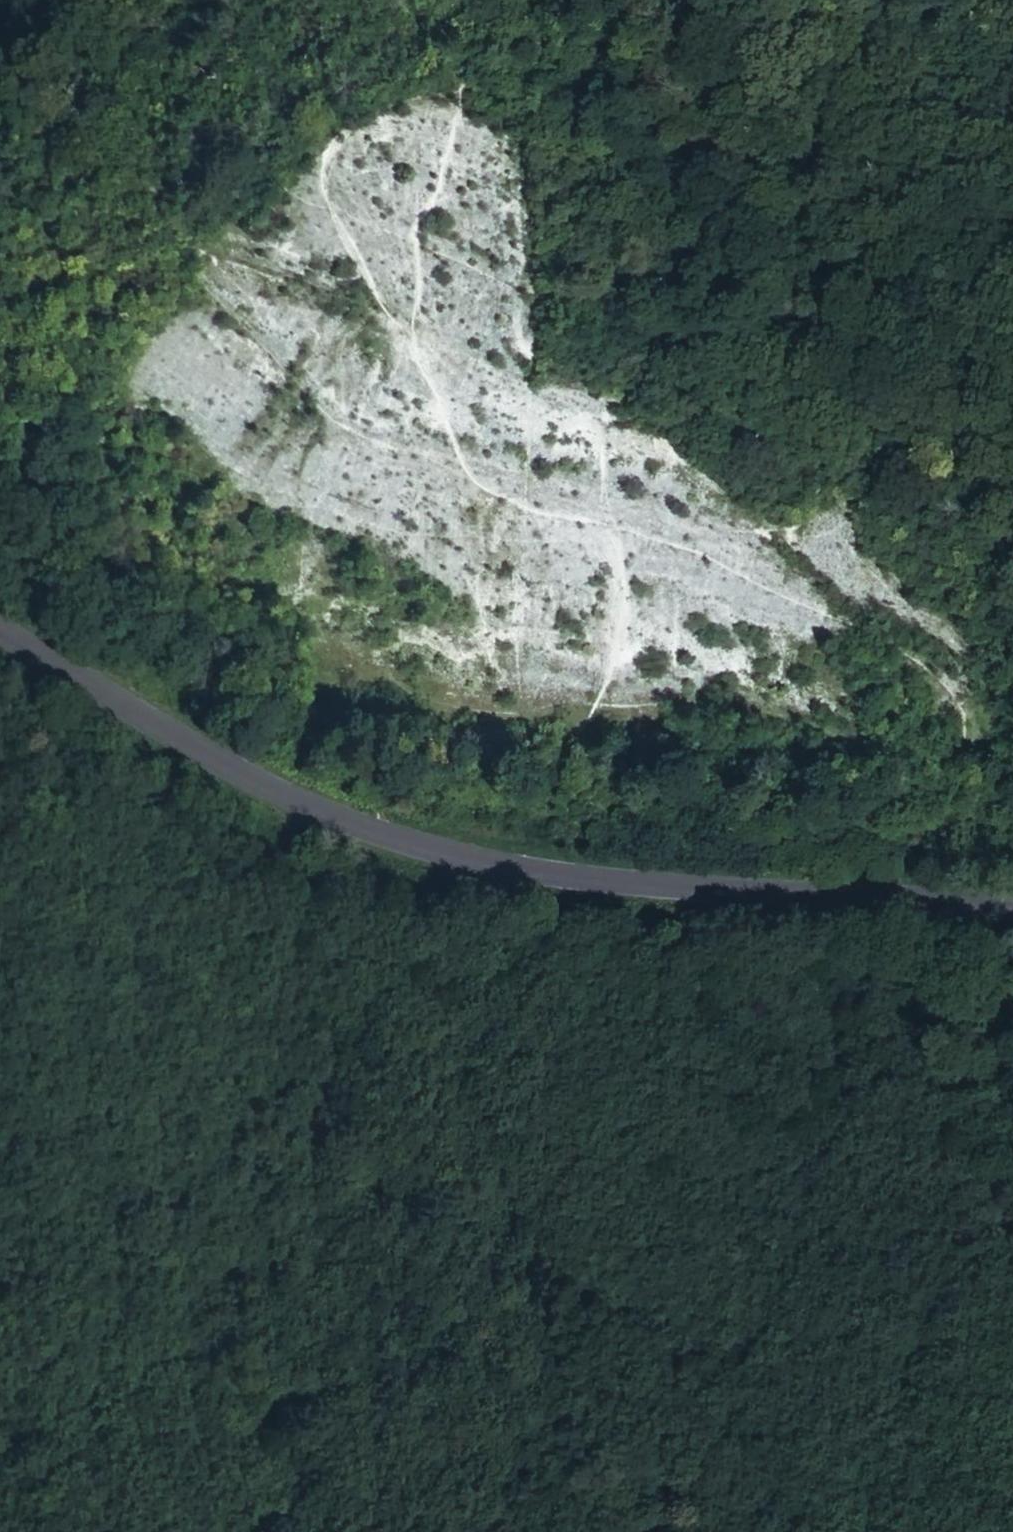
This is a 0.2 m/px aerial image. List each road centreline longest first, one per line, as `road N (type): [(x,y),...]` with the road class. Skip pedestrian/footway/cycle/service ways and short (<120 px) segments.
road 1 (tertiary): [(0,629),(304,807),(435,853),(710,889),(1012,904)]
road 2 (track): [(842,0),(503,22),(446,0)]

